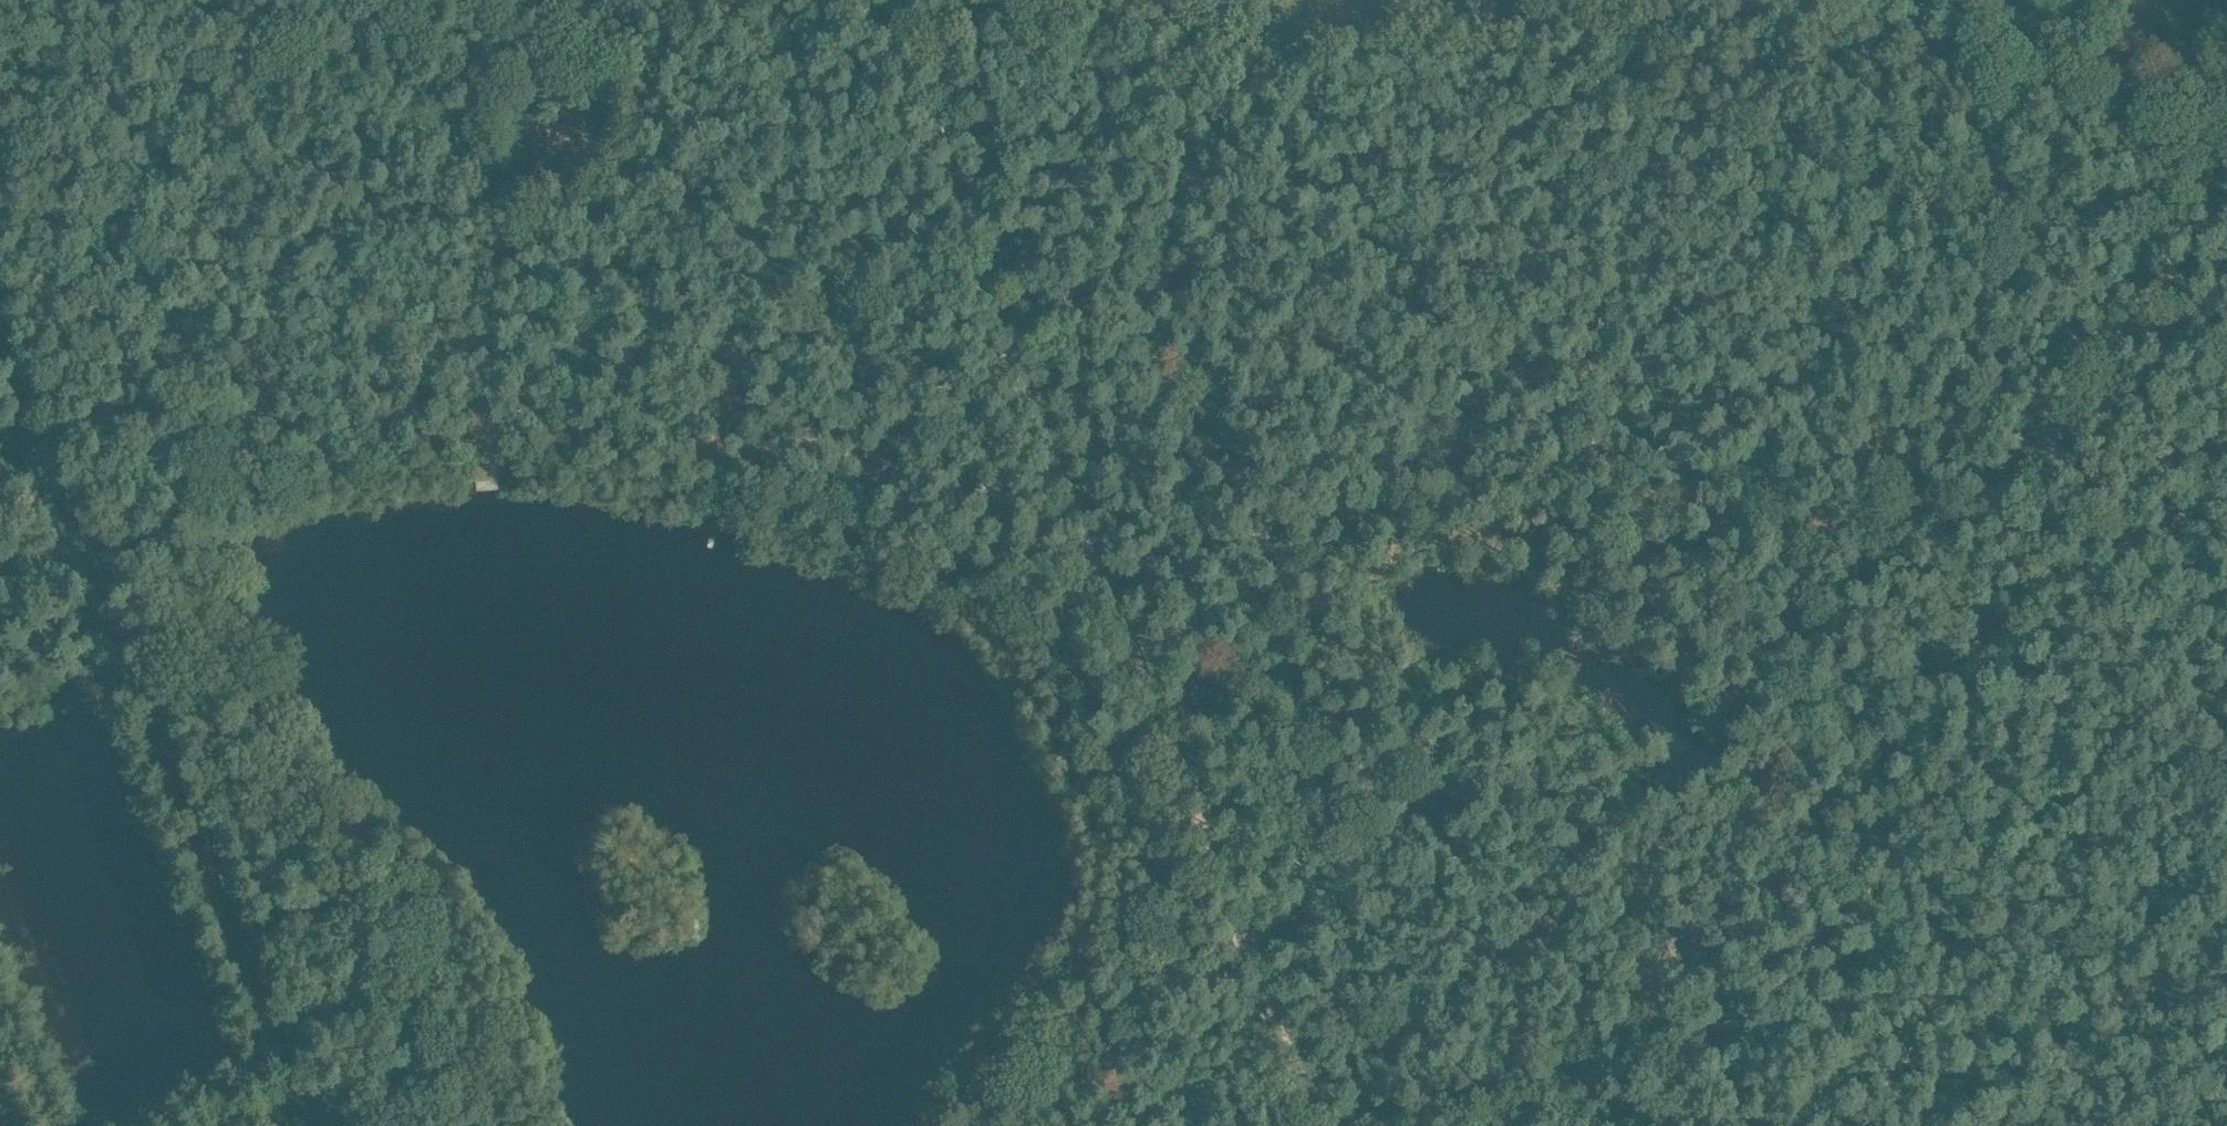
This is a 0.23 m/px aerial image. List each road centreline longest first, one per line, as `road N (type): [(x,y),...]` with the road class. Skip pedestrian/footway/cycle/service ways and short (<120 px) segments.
road 1 (track): [(1319,1125),(975,273),(940,167),(933,0)]

